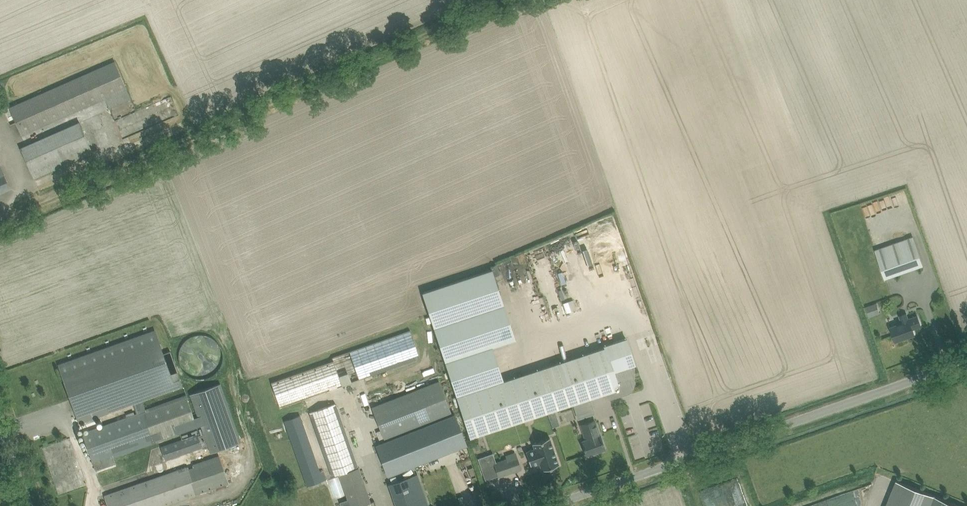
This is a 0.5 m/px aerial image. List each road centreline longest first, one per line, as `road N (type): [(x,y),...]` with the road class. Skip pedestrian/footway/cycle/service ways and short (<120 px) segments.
road 1 (unclassified): [(0,227),(508,0)]
road 2 (unclassified): [(541,505),(966,361)]

